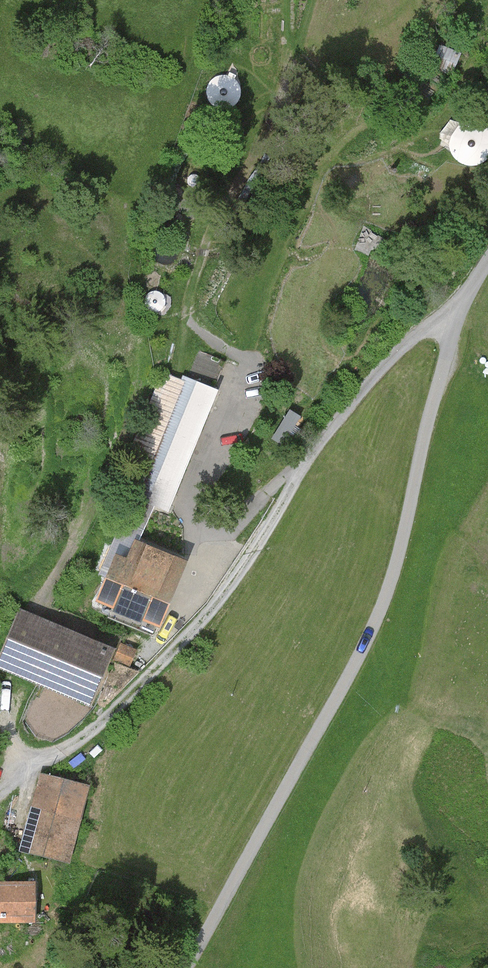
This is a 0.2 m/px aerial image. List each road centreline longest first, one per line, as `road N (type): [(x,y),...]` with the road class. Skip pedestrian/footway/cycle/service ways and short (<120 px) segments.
road 1 (unclassified): [(487,258),(456,317),(392,580),(359,655),(185,967)]
road 2 (track): [(197,319),(189,306),(192,287),(230,193),(276,127),(287,0)]

